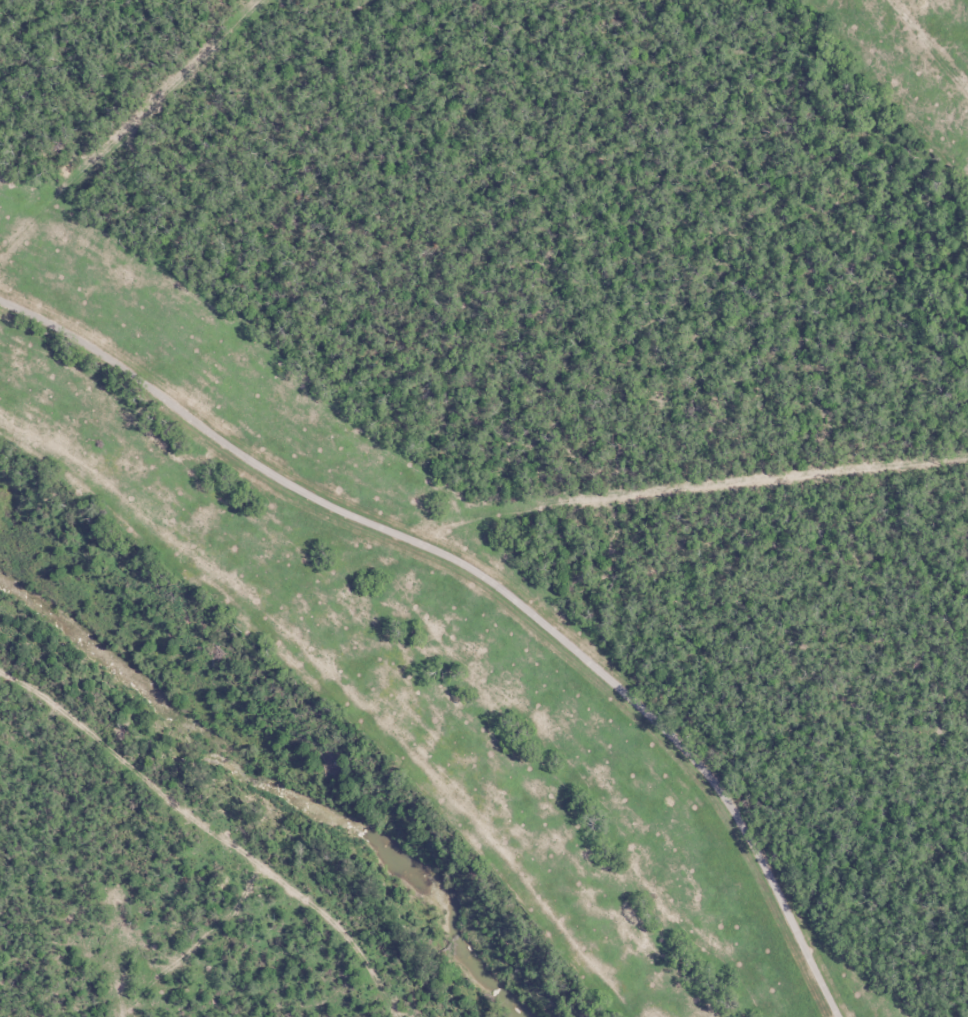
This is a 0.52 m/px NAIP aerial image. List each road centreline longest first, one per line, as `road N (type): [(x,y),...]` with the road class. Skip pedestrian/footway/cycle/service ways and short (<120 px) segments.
road 1 (residential): [(840,1016),(762,851),(685,748),(563,645),(257,528),(87,362),(0,312)]

